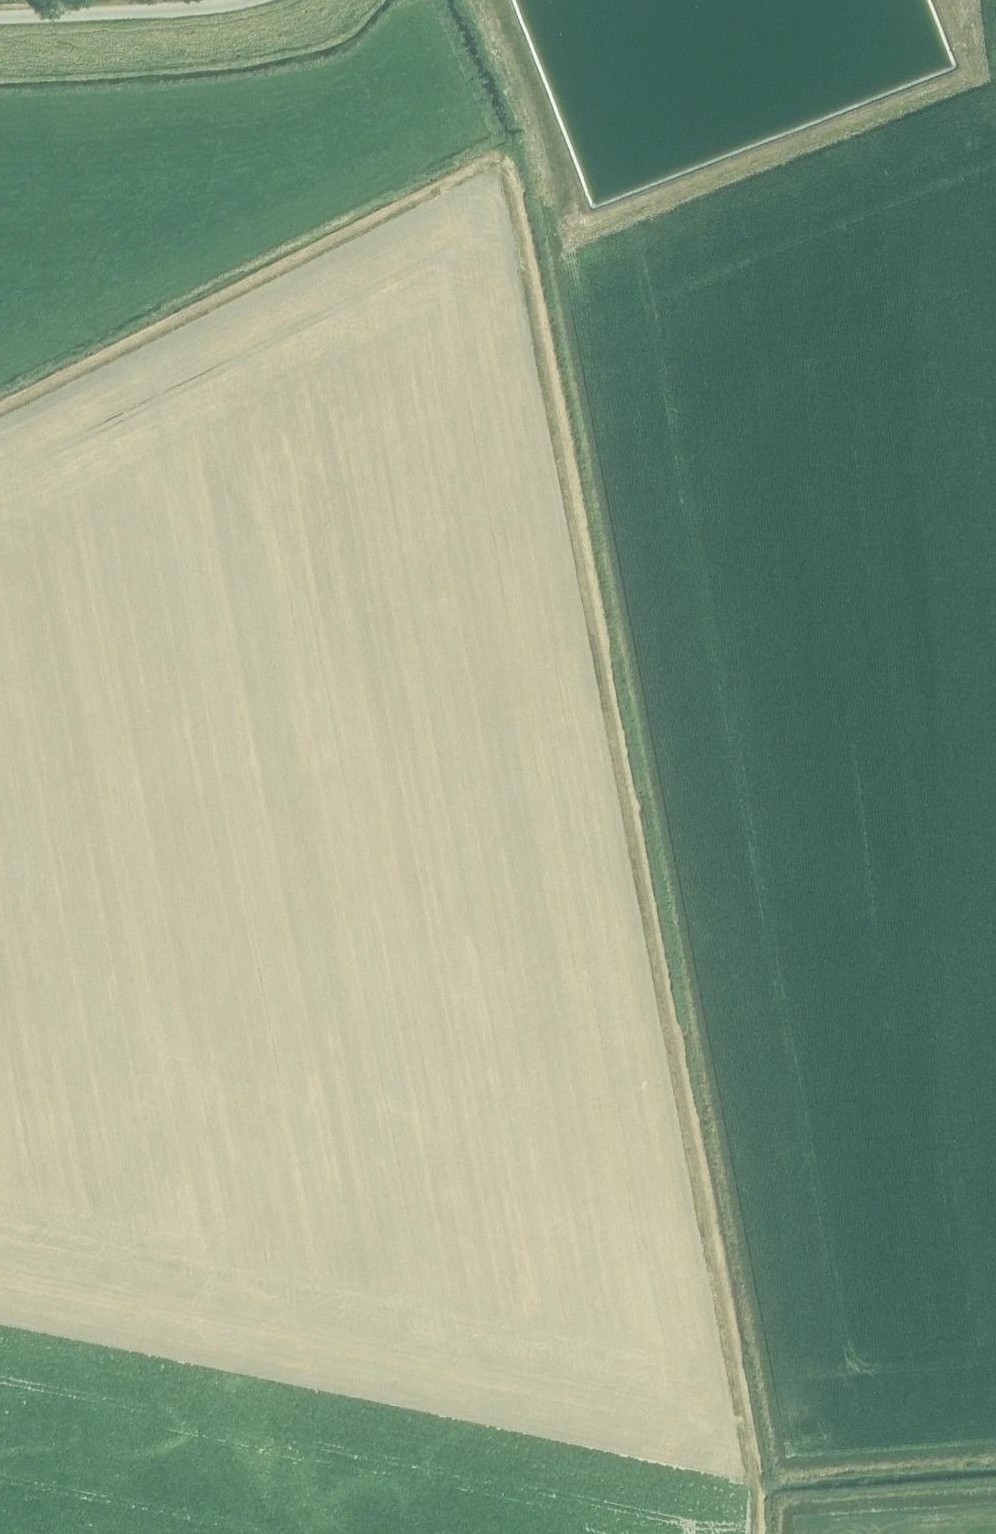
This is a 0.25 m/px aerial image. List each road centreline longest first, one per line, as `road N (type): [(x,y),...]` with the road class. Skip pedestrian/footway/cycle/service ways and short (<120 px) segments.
road 1 (unclassified): [(0,17),(246,0)]

